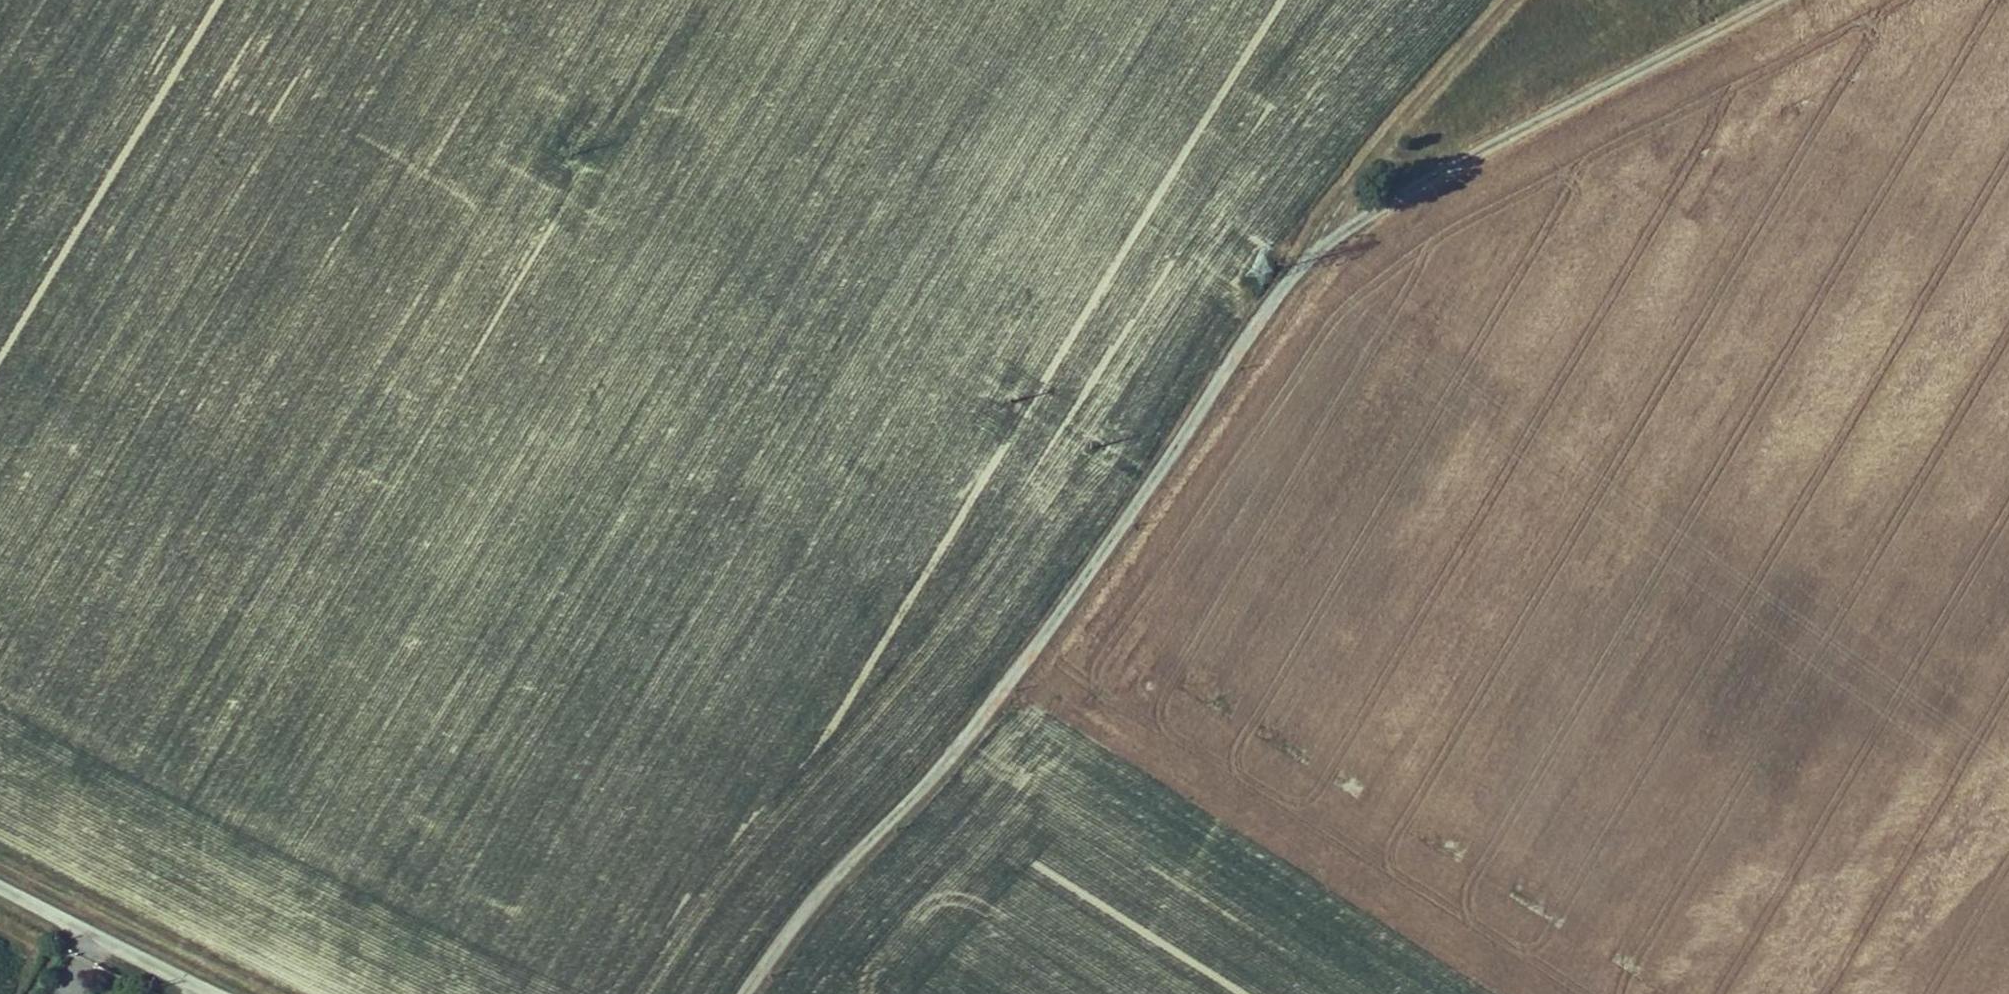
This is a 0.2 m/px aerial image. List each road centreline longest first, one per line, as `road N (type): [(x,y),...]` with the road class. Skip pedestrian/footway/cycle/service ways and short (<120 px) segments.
road 1 (track): [(757,993),(1201,410),(1306,260),(1382,198),(1756,0)]
road 2 (unclassified): [(0,879),(242,993)]

